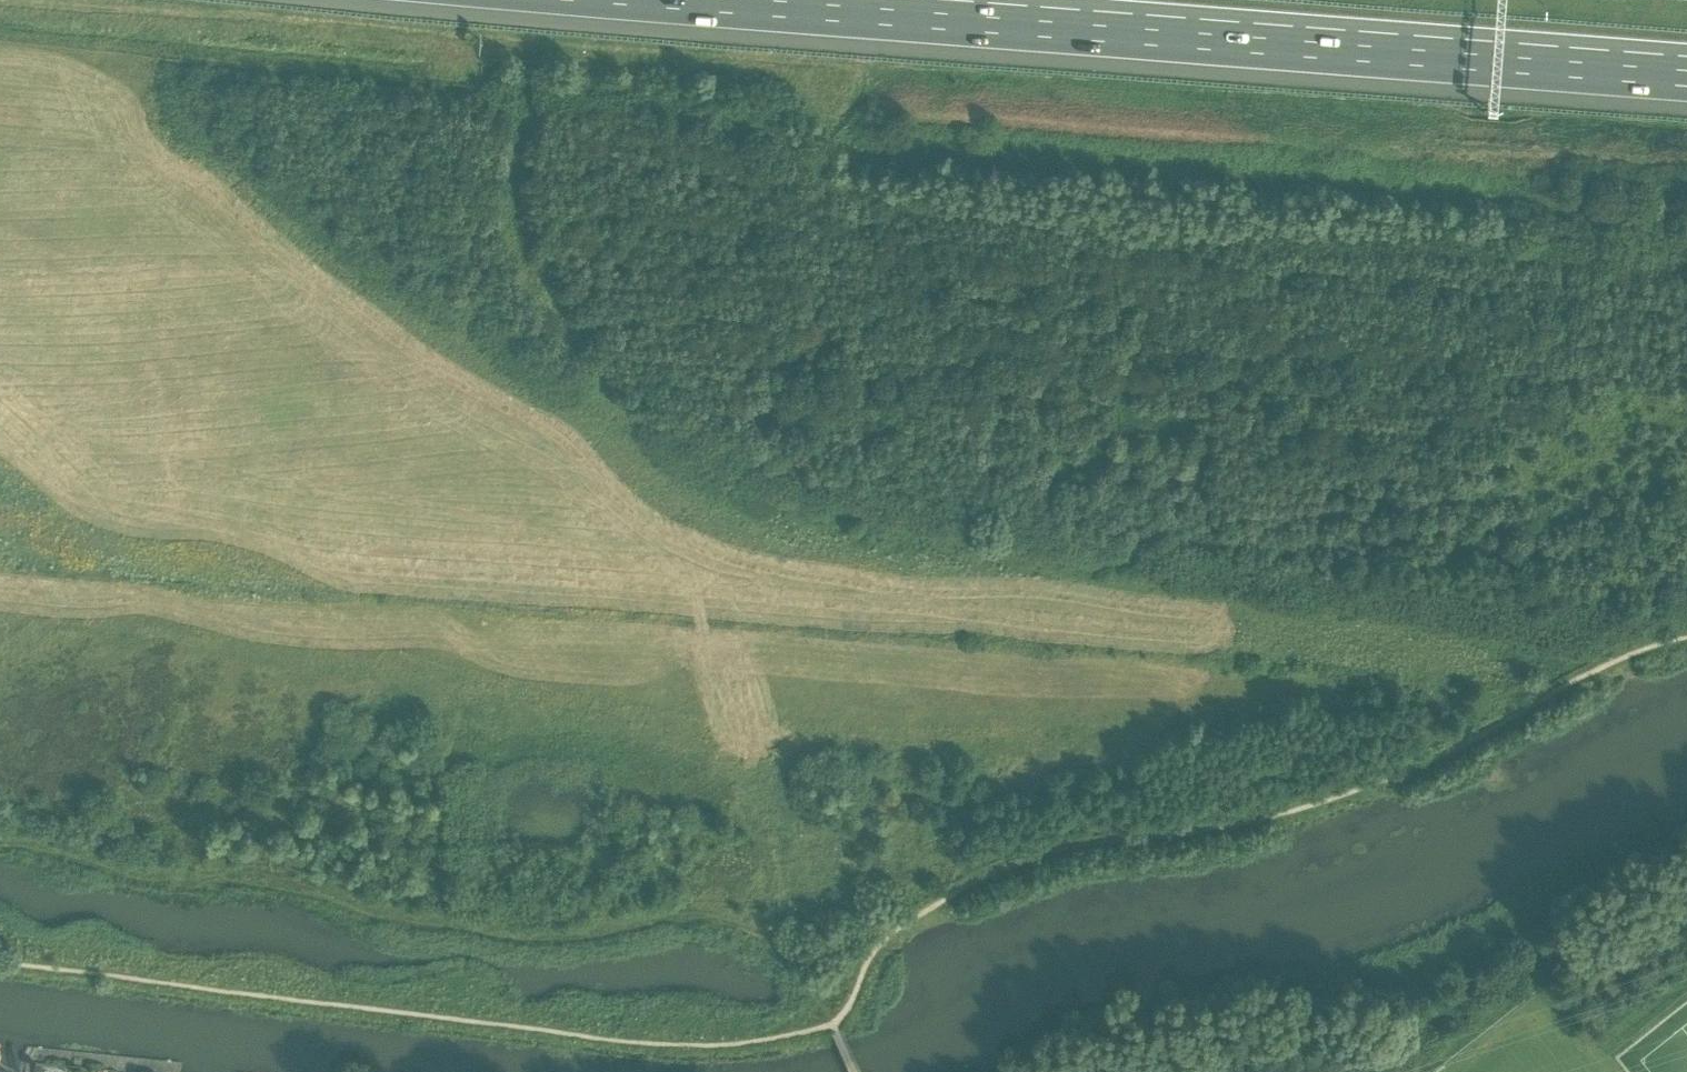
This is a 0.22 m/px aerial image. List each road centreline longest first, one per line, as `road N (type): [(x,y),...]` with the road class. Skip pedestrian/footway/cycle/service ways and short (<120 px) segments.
road 1 (motorway): [(784,0),(1686,68)]

